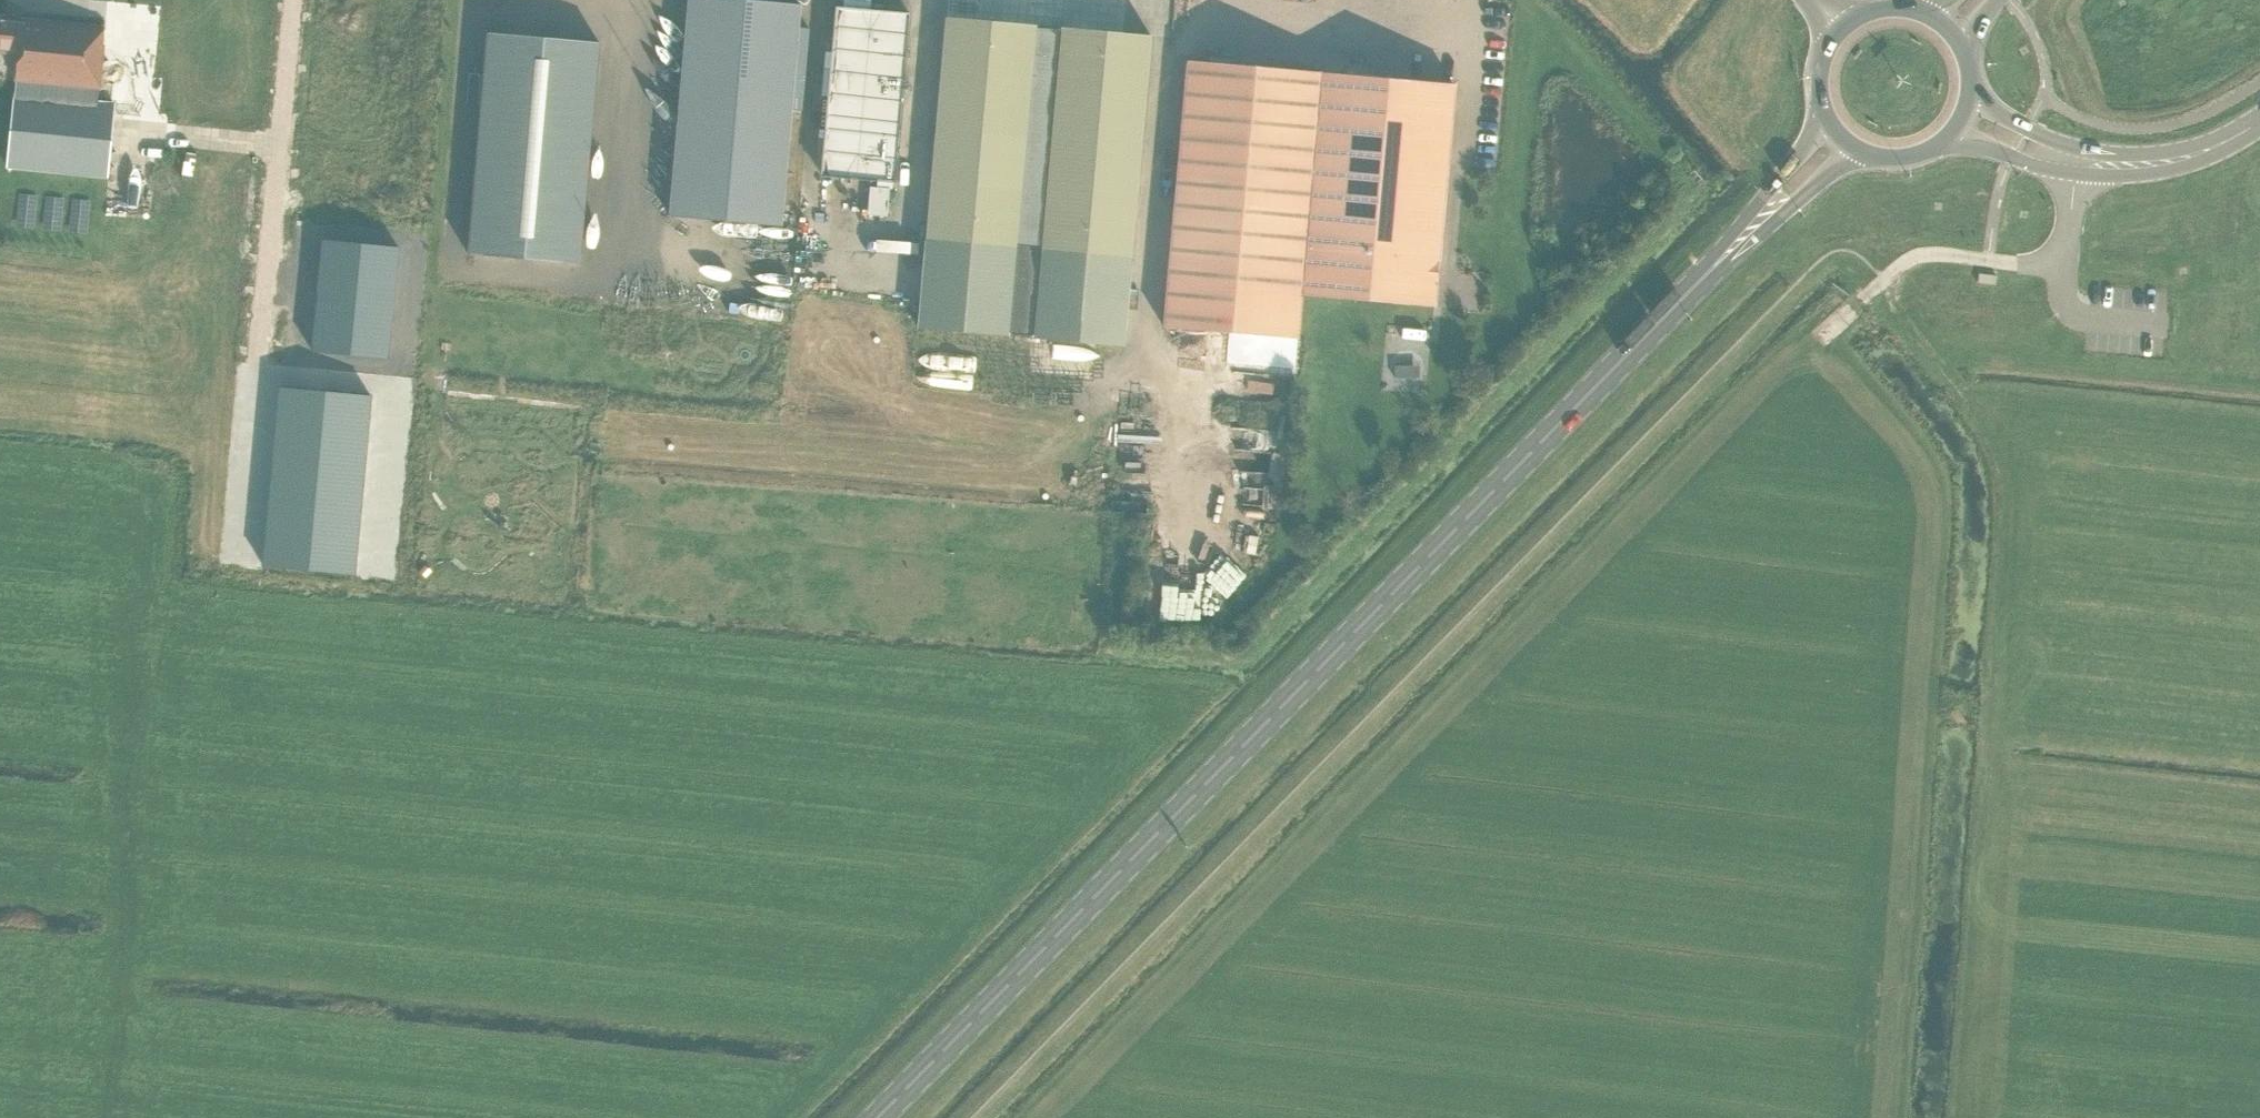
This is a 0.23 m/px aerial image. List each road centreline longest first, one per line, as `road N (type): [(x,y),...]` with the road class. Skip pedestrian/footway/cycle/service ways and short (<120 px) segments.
road 1 (primary): [(1702,279),(877,1117)]
road 2 (primary): [(1944,138),(2074,174),(2126,176),(2168,161)]
road 3 (primary): [(2168,161),(2079,149),(1967,97)]
road 4 (primary): [(1702,279),(1859,151)]
road 5 (primary): [(1826,121),(1702,279)]
road 6 (track): [(1817,342),(1909,258),(1985,260)]

